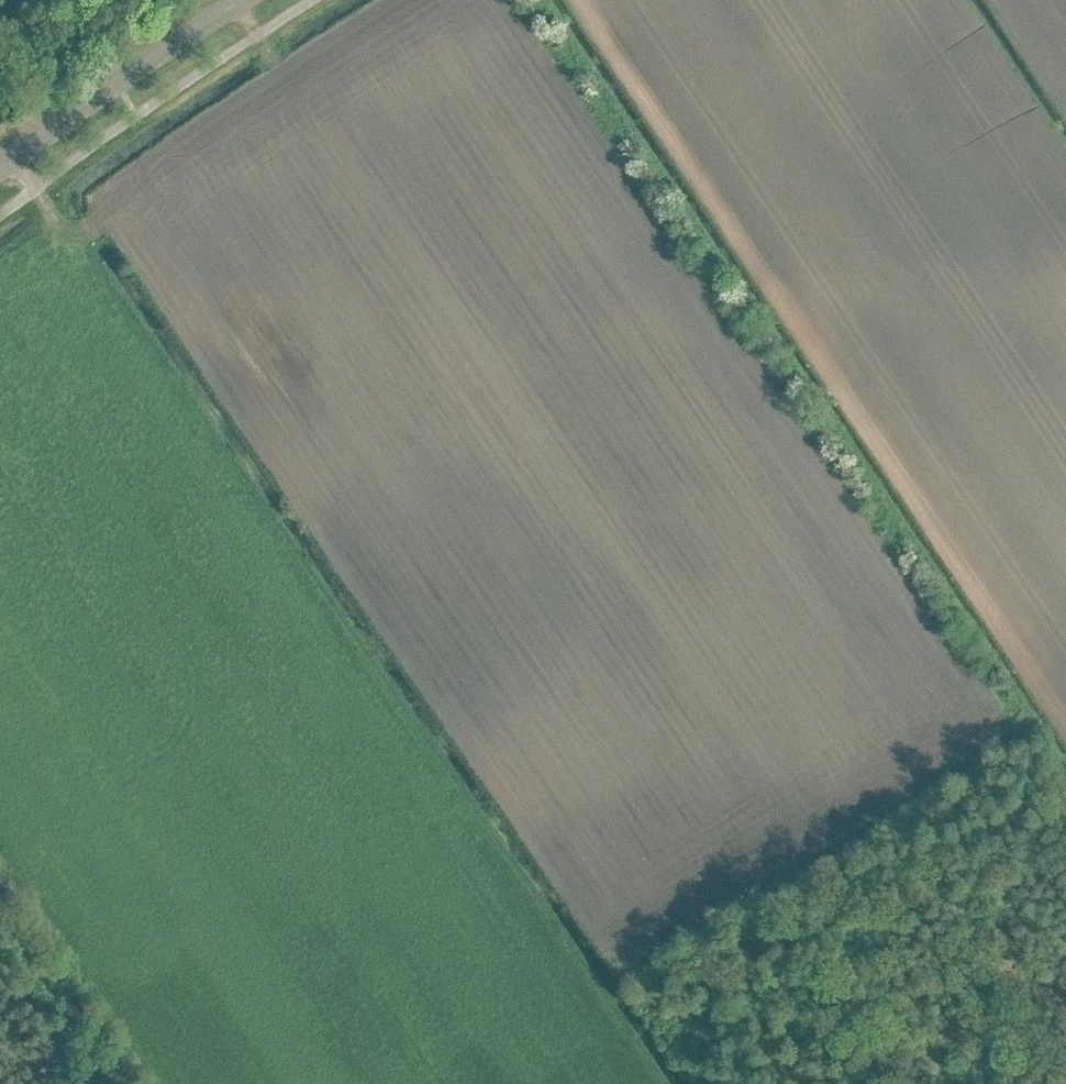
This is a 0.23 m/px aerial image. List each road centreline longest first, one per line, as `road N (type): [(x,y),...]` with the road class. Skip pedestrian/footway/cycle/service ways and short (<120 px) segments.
road 1 (tertiary): [(0,166),(243,0)]

